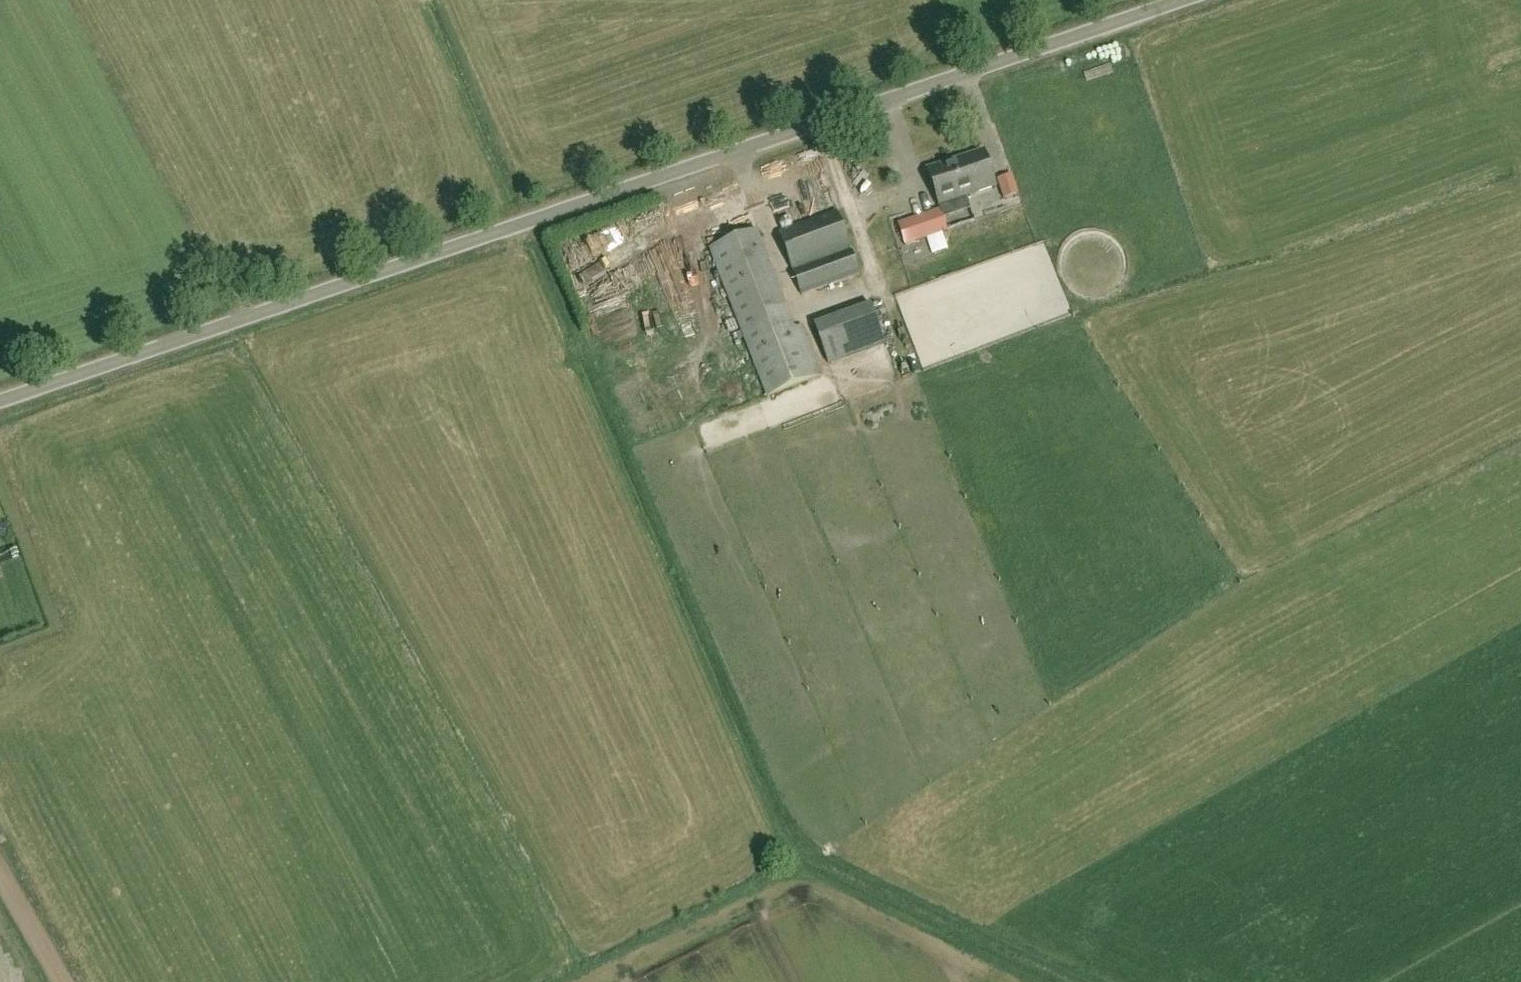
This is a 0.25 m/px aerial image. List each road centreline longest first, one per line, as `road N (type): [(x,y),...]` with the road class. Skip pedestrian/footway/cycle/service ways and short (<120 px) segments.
road 1 (unclassified): [(0,402),(1196,0)]
road 2 (track): [(0,872),(61,981)]

